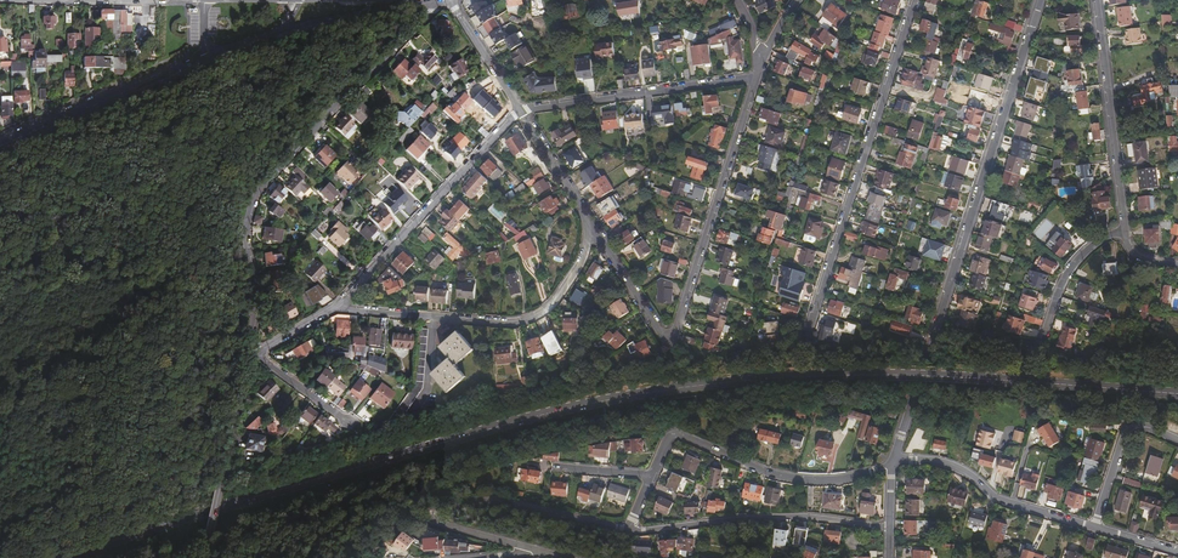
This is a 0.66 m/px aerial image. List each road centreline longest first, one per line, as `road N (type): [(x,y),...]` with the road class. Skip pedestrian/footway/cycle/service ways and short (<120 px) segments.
road 1 (secondary): [(1177,388),(757,375),(527,418),(68,557)]
road 2 (residential): [(891,465),(1040,0)]
road 3 (residential): [(438,0),(255,195),(245,223),(255,282),(252,353)]
road 4 (residential): [(757,77),(672,334),(654,328),(593,228)]
road 5 (residential): [(815,320),(915,0)]
road 6 (residential): [(335,308),(514,323),(538,315),(563,290),(593,228)]
road 7 (residential): [(520,546),(435,522),(436,508),(495,498),(628,530)]
road 8 (residential): [(652,475),(676,434),(753,469),(809,481),(891,465)]
road 9 (residential): [(335,308),(518,111)]
road 10 (residential): [(628,530),(810,517),(889,527)]
road 11 (track): [(154,188),(165,214),(161,259),(109,330),(101,355),(107,390),(130,415)]
road 12 (residential): [(757,77),(518,111)]
road 13 (residential): [(1122,232),(1095,0)]
road 14 (secondary): [(0,144),(210,57)]
road 15 (residential): [(891,465),(953,466),(999,501),(1094,527)]
road 16 (residential): [(252,353),(204,557)]
road 17 (track): [(149,174),(99,204),(0,220)]
road 18 (residential): [(1177,443),(1130,430),(1094,527)]
road 19 (residential): [(1041,339),(1078,257),(1122,232)]
road 20 (residential): [(593,228),(518,111)]
road 21 (residential): [(518,111),(449,0)]
road 22 (secondary): [(286,29),(412,0)]

